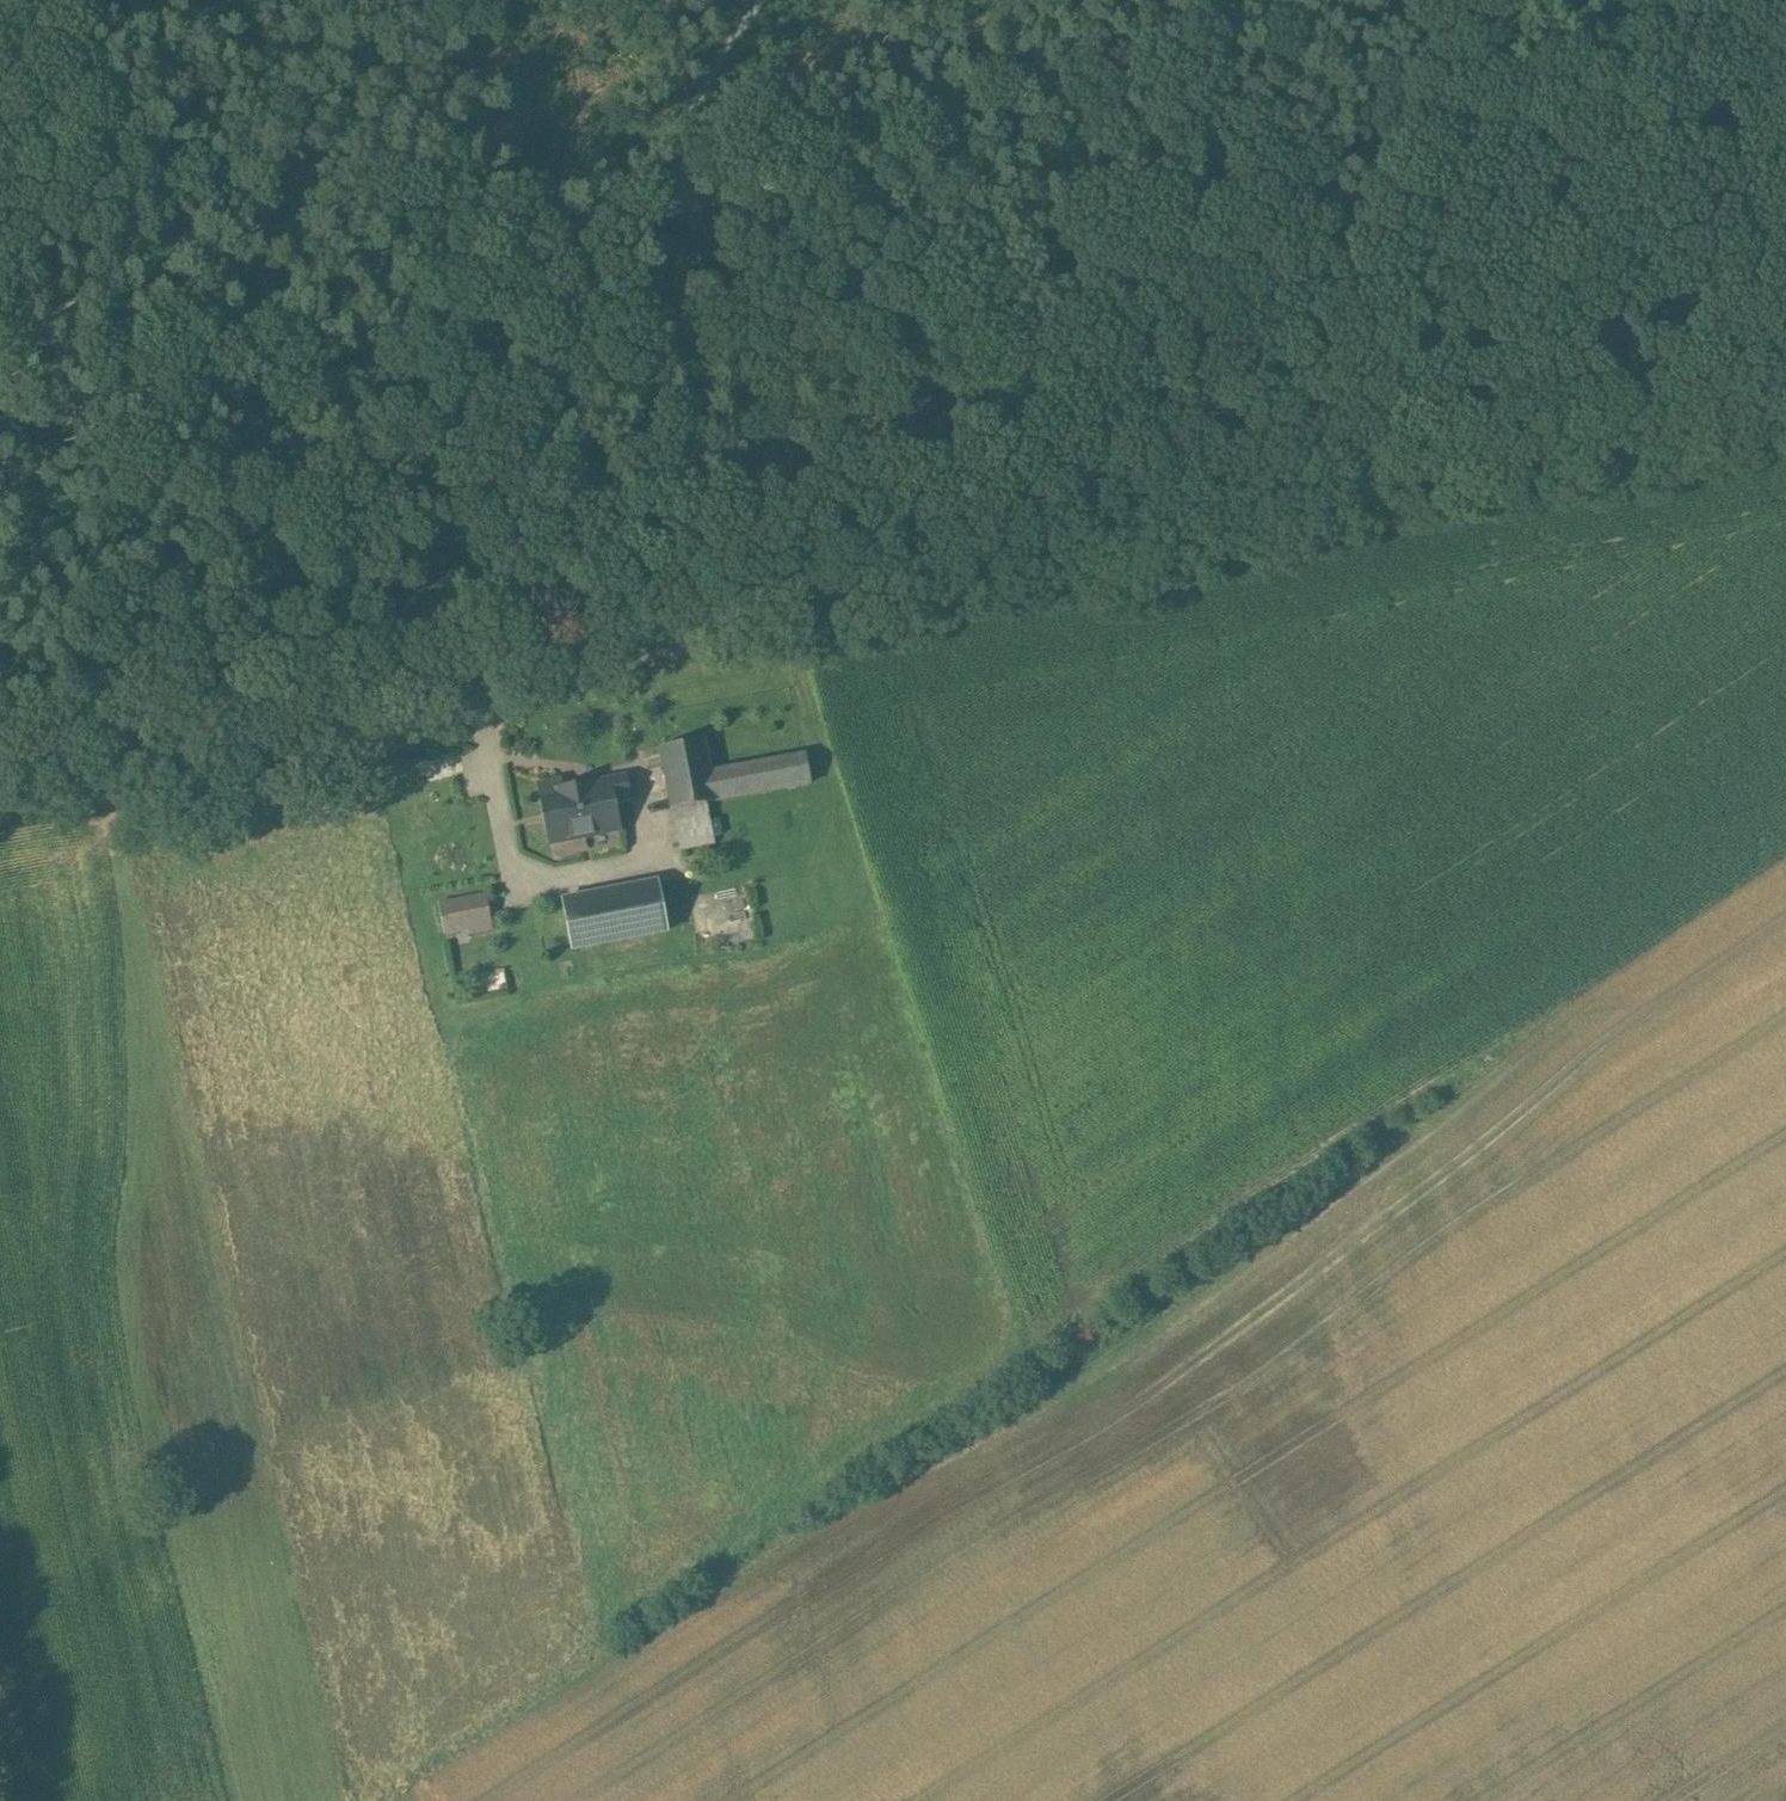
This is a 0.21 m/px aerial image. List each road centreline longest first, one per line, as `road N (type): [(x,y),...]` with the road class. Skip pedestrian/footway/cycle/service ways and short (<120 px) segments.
road 1 (tertiary): [(1785,399),(0,761)]
road 2 (track): [(1369,483),(1469,97)]

